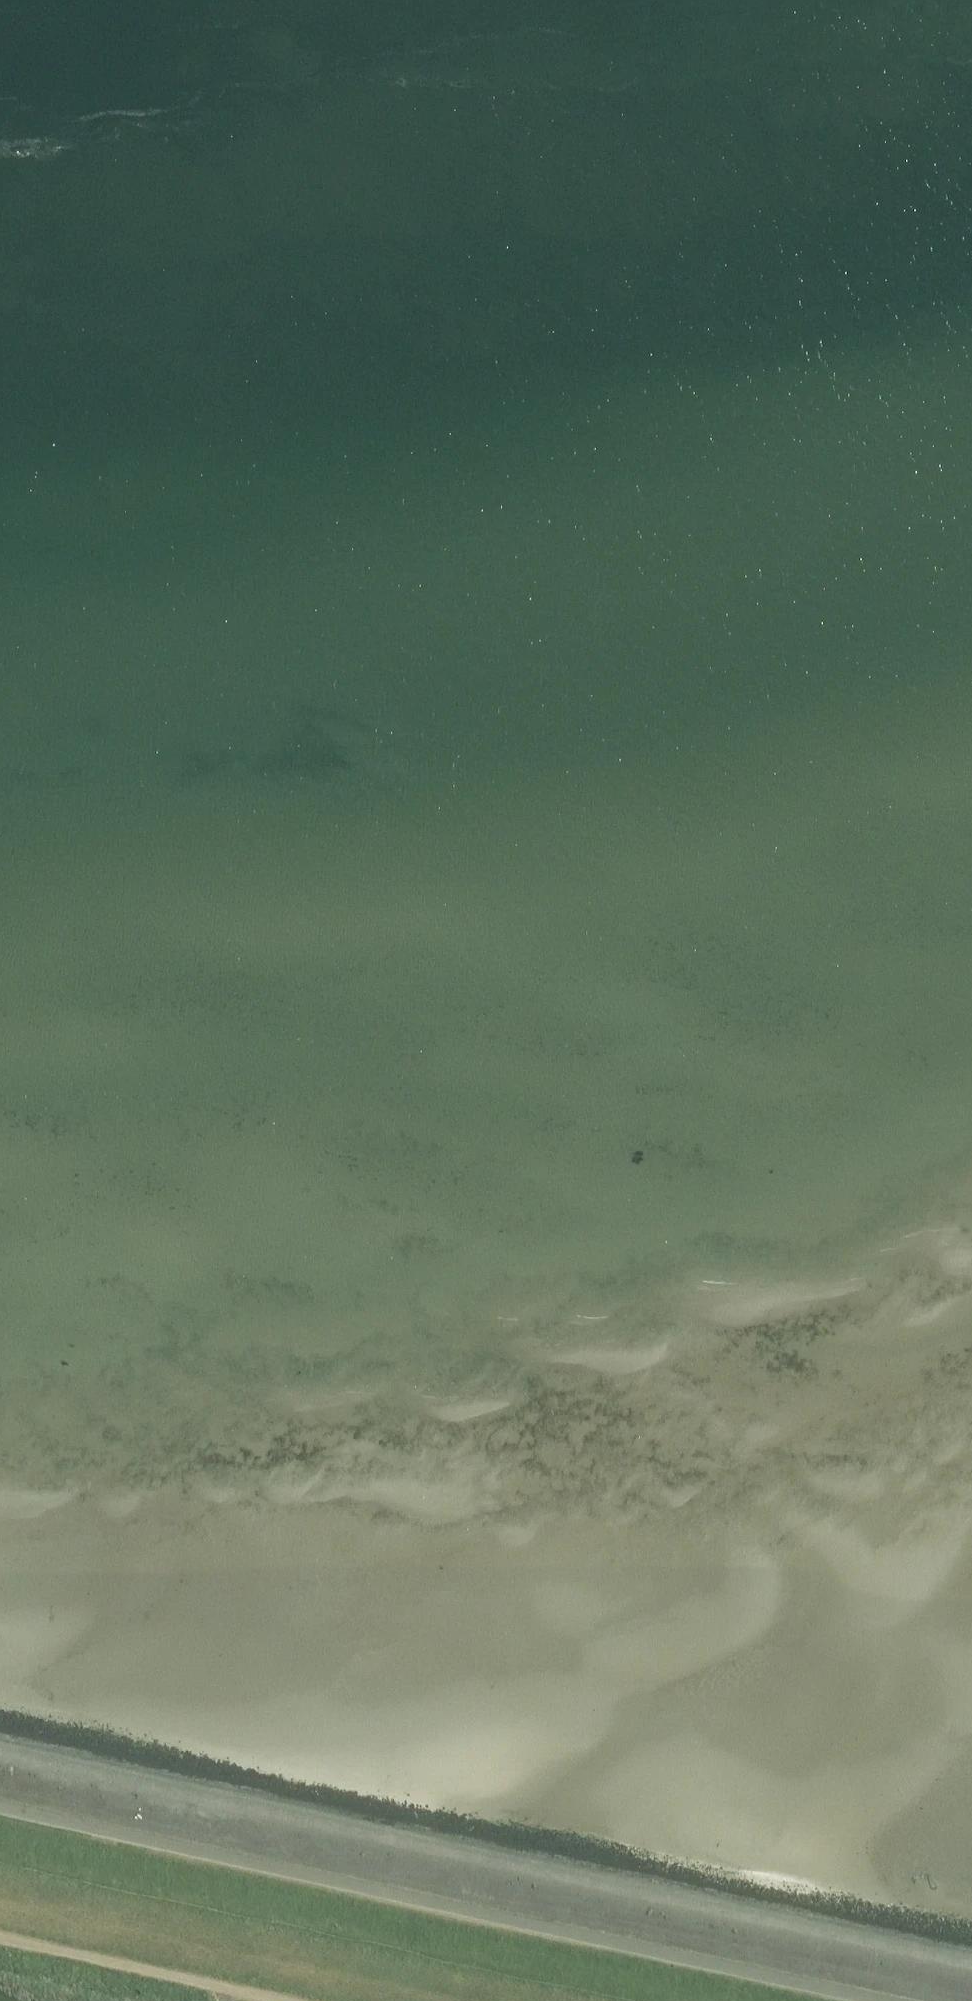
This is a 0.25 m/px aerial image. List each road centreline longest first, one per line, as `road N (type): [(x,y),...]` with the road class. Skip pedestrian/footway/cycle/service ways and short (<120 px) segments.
road 1 (track): [(266,2000),(0,1942)]

